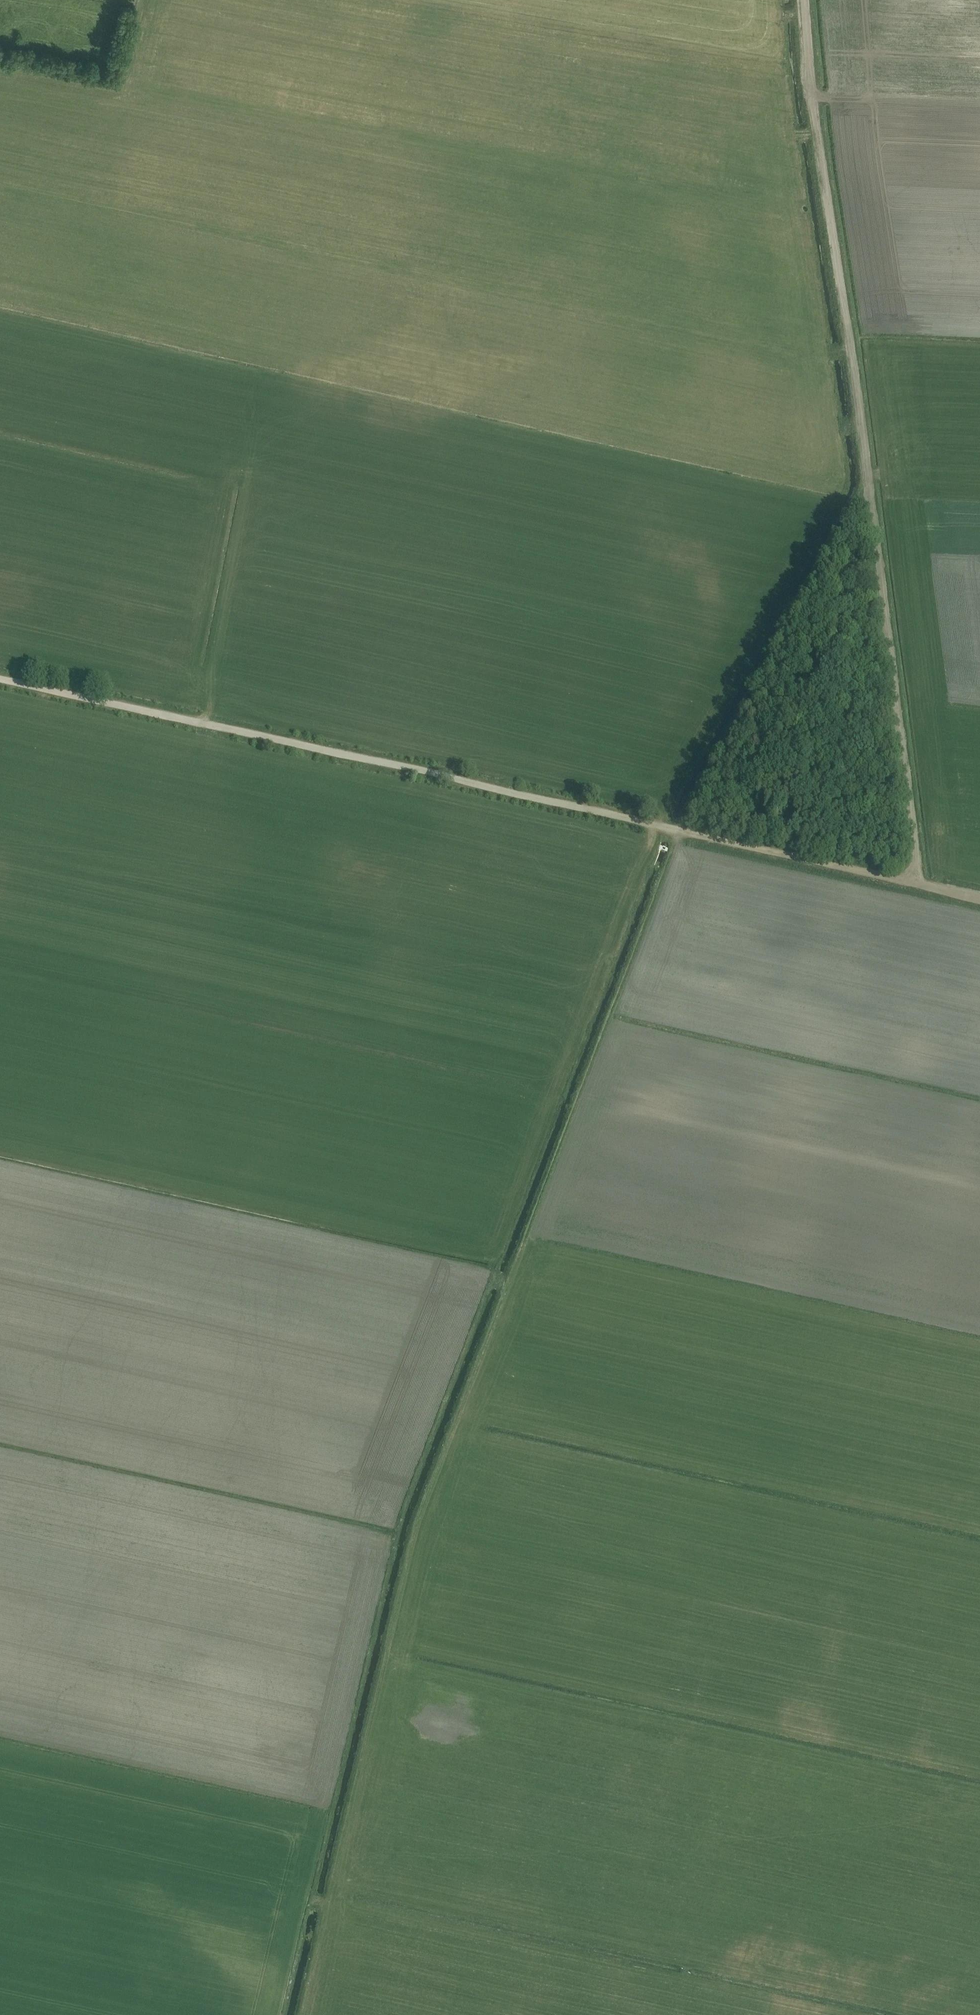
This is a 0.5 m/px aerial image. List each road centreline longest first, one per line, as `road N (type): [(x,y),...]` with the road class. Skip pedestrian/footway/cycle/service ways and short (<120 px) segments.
road 1 (track): [(0,679),(916,883)]
road 2 (track): [(916,883),(802,0)]

